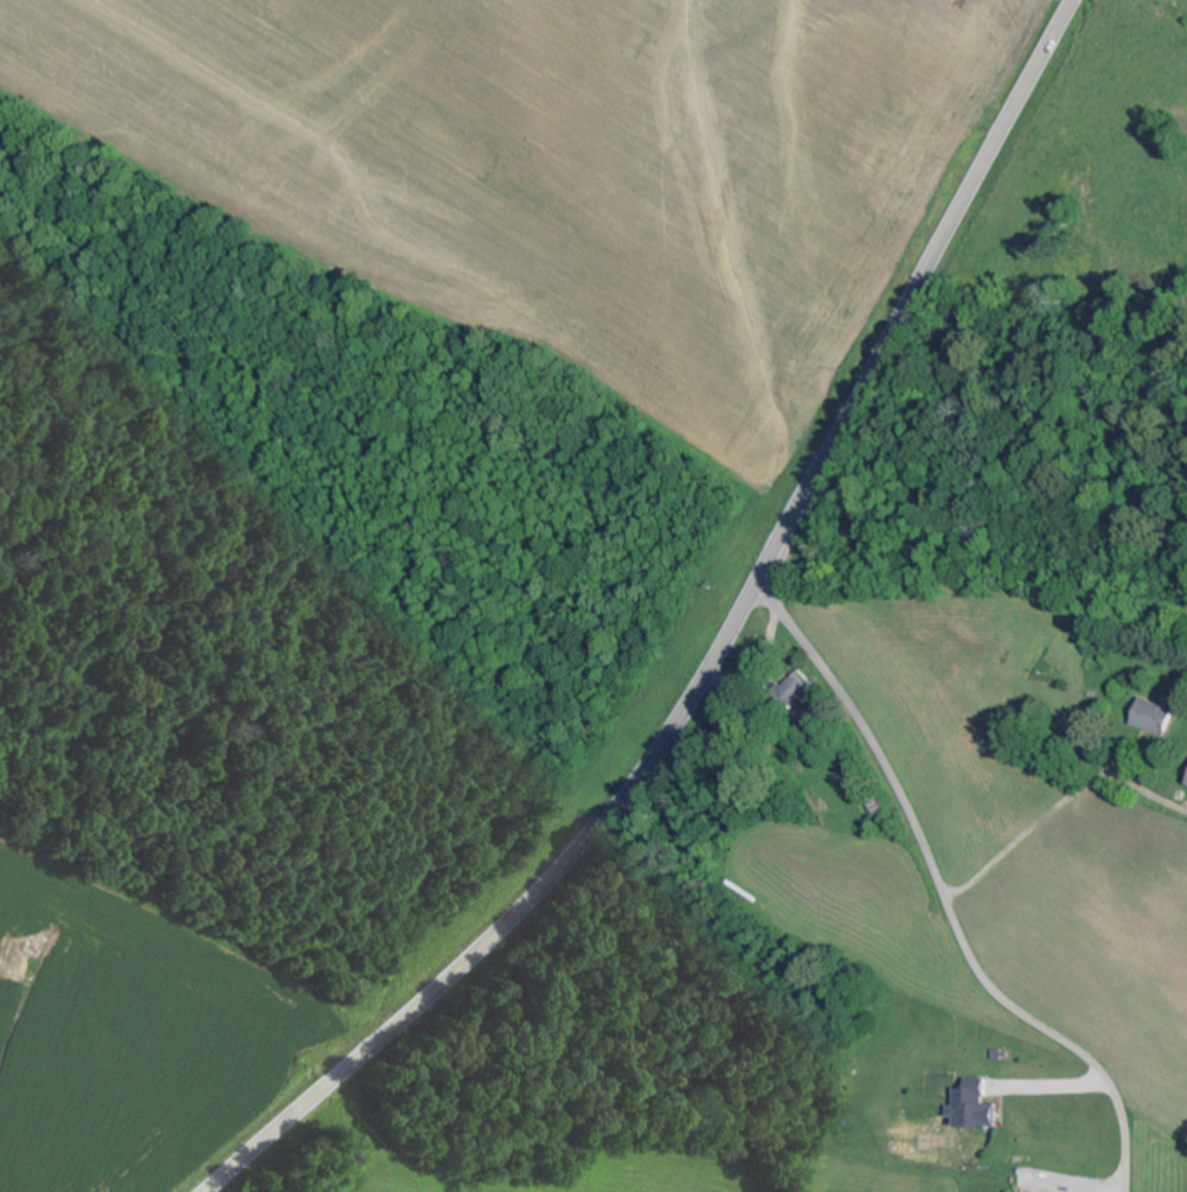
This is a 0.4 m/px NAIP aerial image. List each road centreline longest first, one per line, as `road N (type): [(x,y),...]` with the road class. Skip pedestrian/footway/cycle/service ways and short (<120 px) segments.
road 1 (secondary): [(1077,0),(675,726),(603,823),(469,962),(207,1191)]
road 2 (residential): [(763,575),(888,770),(984,975),(1007,1002),(1084,1053),(1117,1092),(1130,1139),(1129,1191)]

